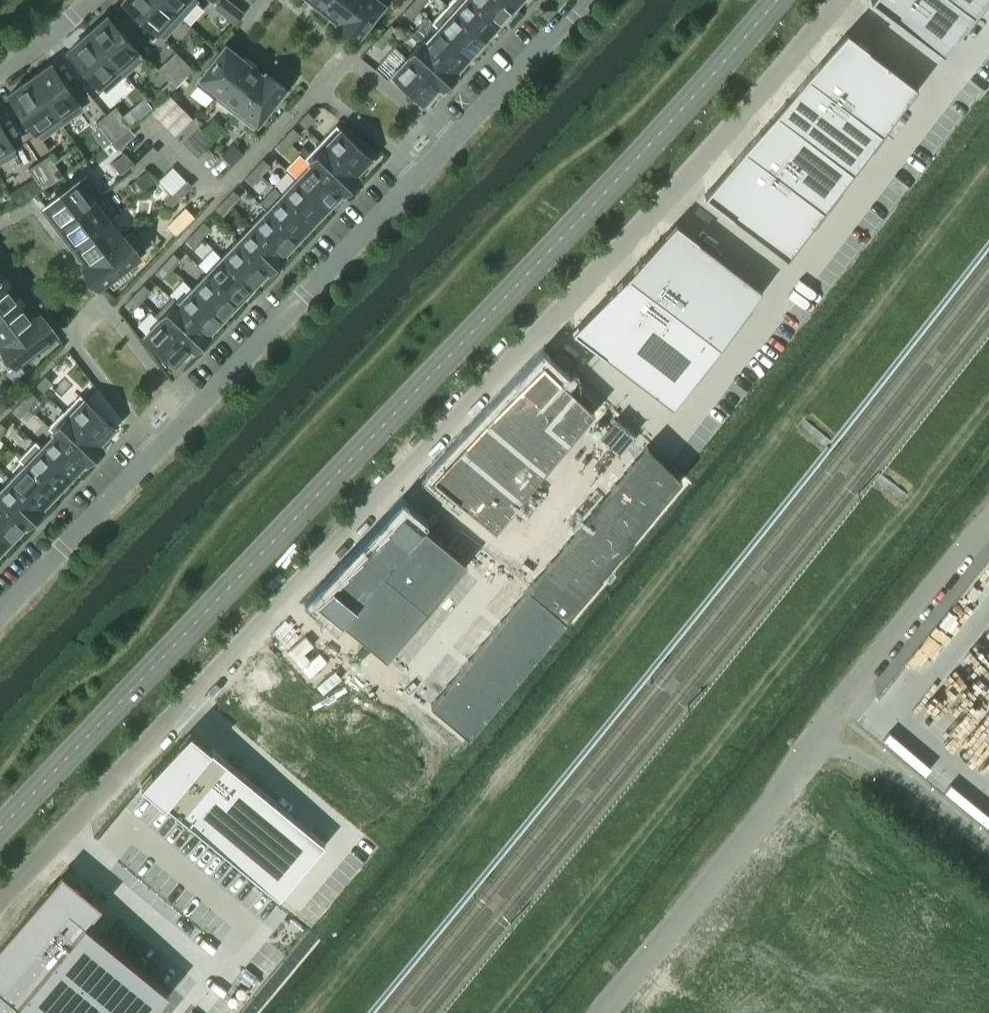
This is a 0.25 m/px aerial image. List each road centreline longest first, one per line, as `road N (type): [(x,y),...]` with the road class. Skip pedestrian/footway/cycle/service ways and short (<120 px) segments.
road 1 (unclassified): [(0,900),(688,176),(839,0)]
road 2 (tertiary): [(773,0),(0,828)]
road 3 (residential): [(603,1012),(988,521)]
road 4 (residential): [(191,413),(419,171)]
road 5 (residential): [(191,413),(112,311),(77,343),(155,451)]
road 6 (residential): [(452,137),(351,58),(318,93),(419,171)]
road 7 (residential): [(0,615),(155,451)]
road 8 (residential): [(452,137),(581,0)]

